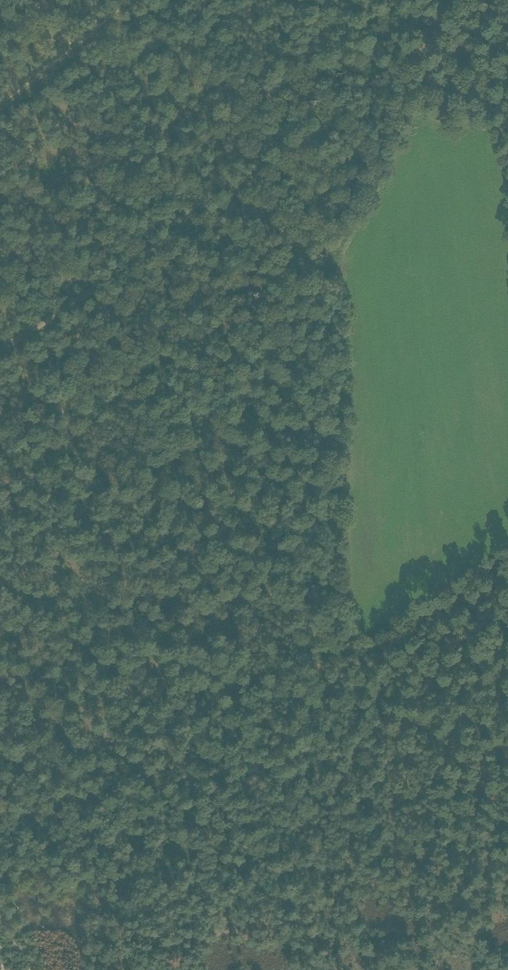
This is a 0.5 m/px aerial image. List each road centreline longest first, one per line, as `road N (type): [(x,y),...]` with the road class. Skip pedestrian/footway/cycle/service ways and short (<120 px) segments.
road 1 (track): [(0,341),(163,244),(379,94),(420,56),(455,0)]

